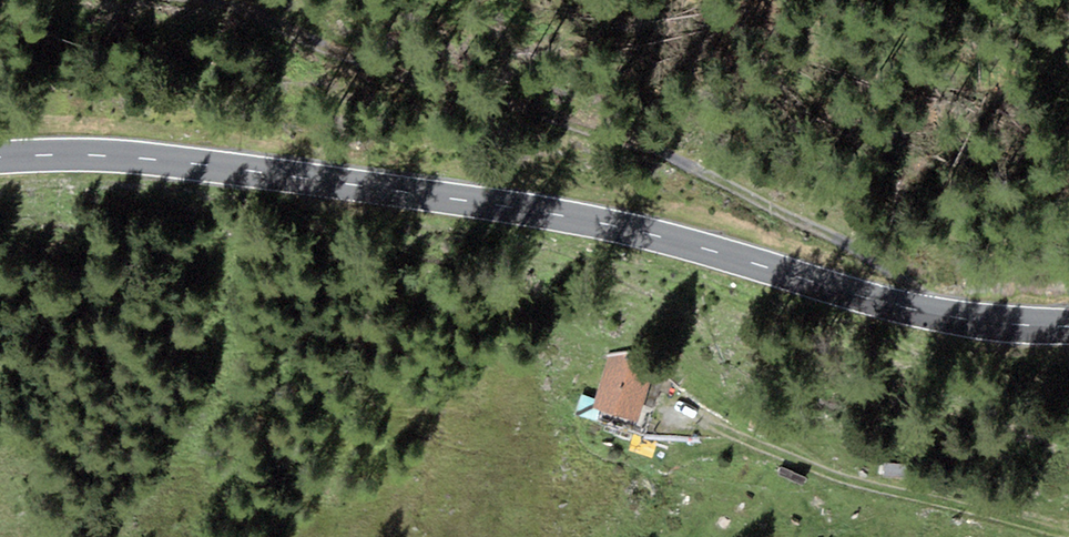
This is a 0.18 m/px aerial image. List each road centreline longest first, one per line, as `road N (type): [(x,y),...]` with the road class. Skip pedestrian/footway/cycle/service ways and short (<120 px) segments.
road 1 (primary): [(1068,326),(923,312),(641,233),(485,203),(141,158),(0,157)]
road 2 (track): [(0,2),(172,17),(658,158),(851,243),(907,279),(923,312)]
road 3 (track): [(662,396),(749,443),(854,482),(1068,533)]

